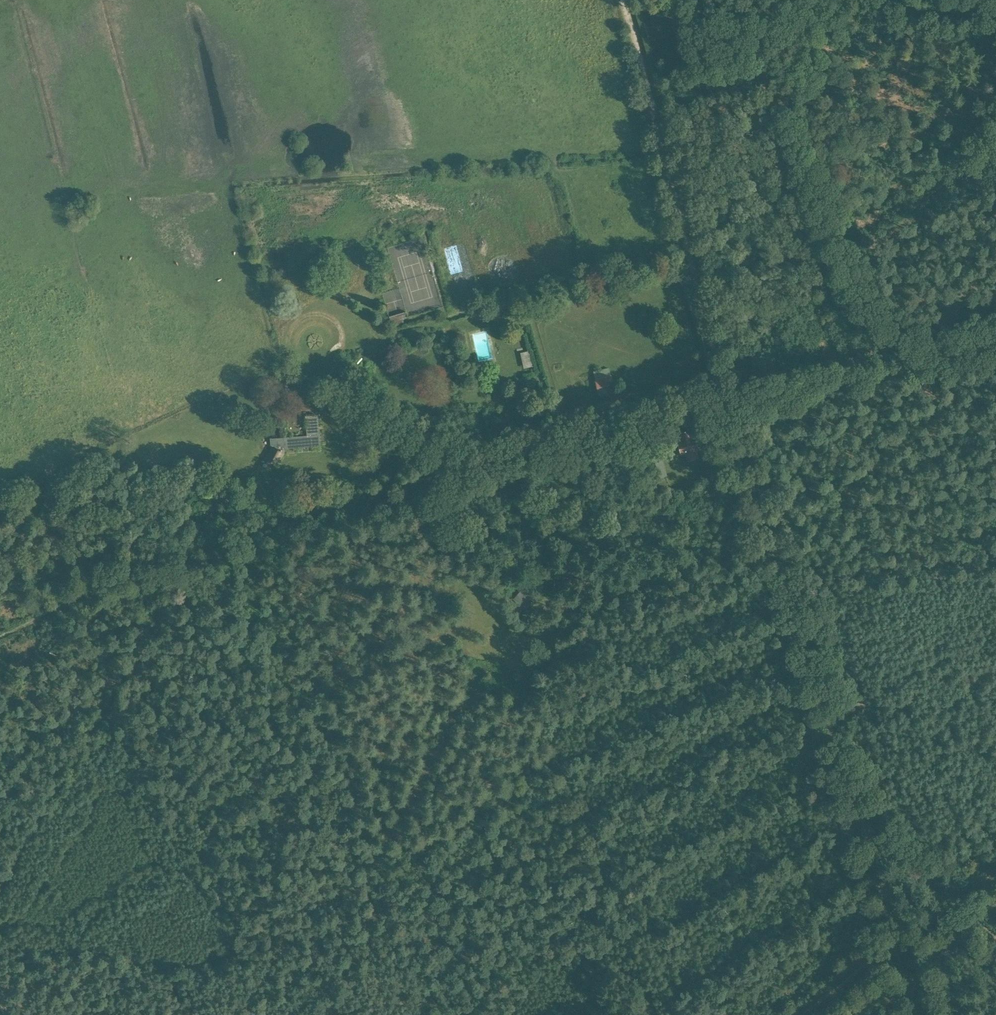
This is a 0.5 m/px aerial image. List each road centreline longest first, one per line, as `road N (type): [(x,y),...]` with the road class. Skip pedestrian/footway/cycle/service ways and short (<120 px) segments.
road 1 (track): [(920,1014),(729,397),(624,0)]
road 2 (track): [(0,636),(220,535),(729,397),(995,343)]
road 3 (track): [(455,517),(523,510),(597,581),(768,523)]
road 4 (track): [(788,1014),(995,858)]
road 5 (track): [(861,825),(995,927)]

